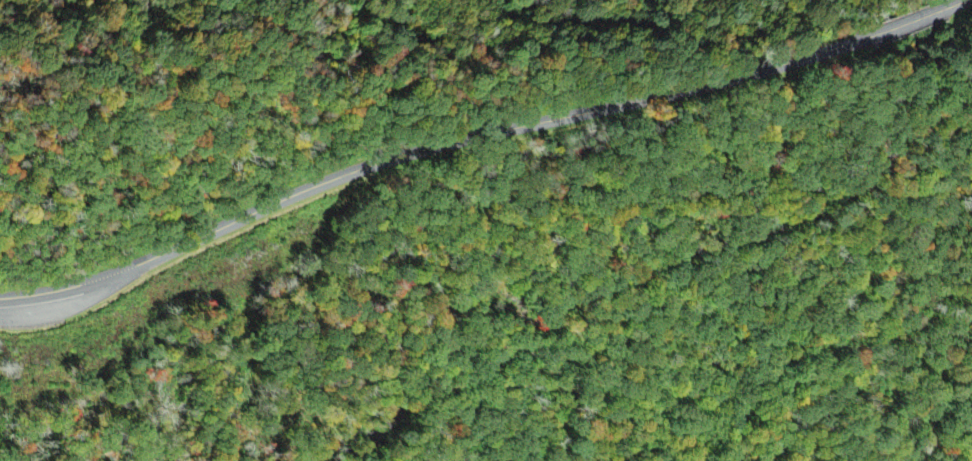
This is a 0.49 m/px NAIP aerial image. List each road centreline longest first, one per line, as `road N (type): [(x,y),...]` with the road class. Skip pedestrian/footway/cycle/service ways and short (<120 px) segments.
road 1 (secondary): [(879,33),(752,73),(411,153),(111,276),(0,298)]
road 2 (residential): [(340,460),(421,397),(588,292),(823,203),(898,146),(928,102)]
road 3 (residential): [(928,102),(930,74),(918,41),(884,9),(861,2),(589,28),(465,17),(422,0)]

